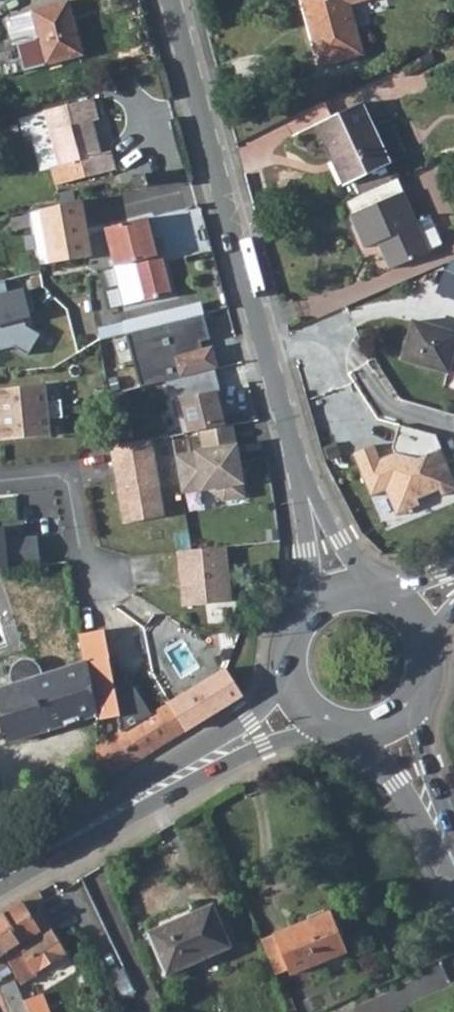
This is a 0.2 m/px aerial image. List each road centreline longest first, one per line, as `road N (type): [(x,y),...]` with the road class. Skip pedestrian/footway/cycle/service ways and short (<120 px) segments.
road 1 (tertiary): [(311,505),(171,0)]
road 2 (secondary): [(76,834),(114,826),(263,747),(332,727)]
road 3 (secondary): [(285,675),(247,717),(107,804),(76,834)]
road 4 (residential): [(110,582),(81,545),(62,473),(0,478)]
road 5 (tertiary): [(436,823),(416,698)]
road 6 (tertiary): [(354,731),(436,823)]

